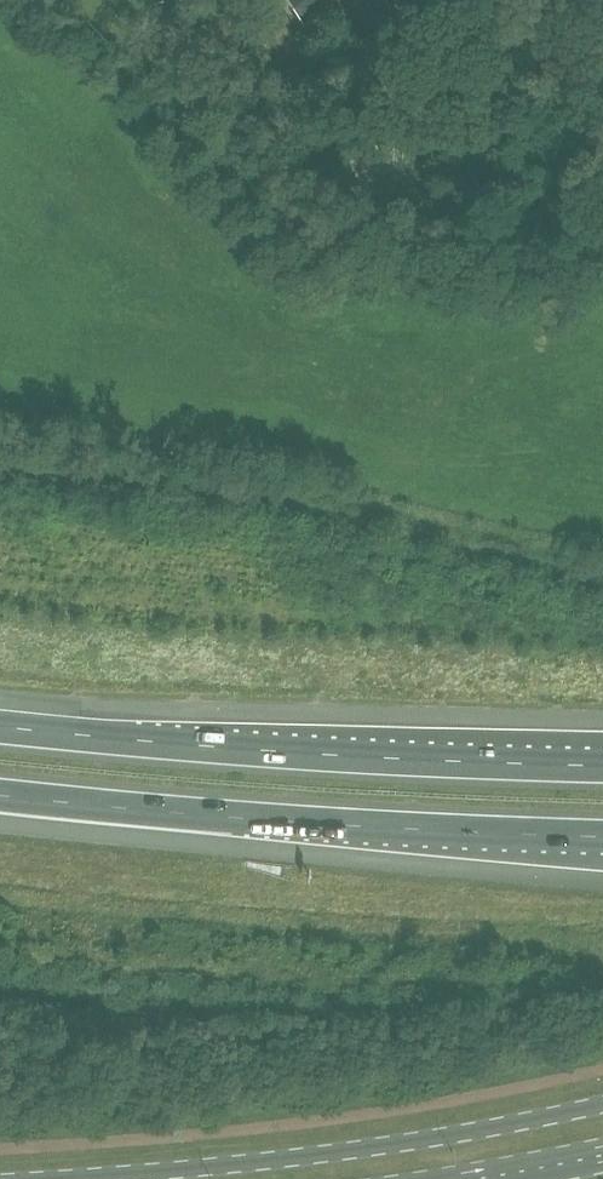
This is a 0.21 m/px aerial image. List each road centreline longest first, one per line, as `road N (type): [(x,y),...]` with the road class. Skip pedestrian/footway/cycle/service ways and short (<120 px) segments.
road 1 (motorway): [(0,797),(602,838)]
road 2 (motorway): [(602,761),(405,755),(0,723)]
road 3 (primary): [(602,1104),(296,1157),(18,1178)]
road 4 (primary): [(429,1178),(602,1145)]

